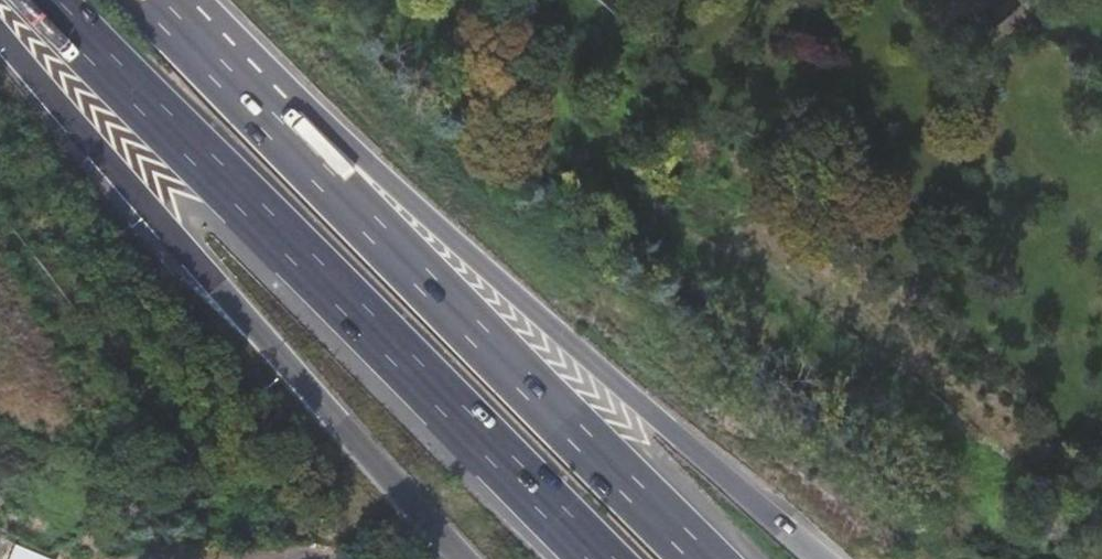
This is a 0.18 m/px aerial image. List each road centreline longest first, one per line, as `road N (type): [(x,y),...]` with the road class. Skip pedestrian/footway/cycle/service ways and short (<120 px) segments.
road 1 (motorway): [(47,0),(600,558)]
road 2 (motorway): [(816,558),(316,109),(255,94)]
road 3 (motorway): [(0,37),(462,558)]
road 4 (motorway): [(708,558),(255,94)]
road 5 (motorway): [(255,94),(167,0)]

